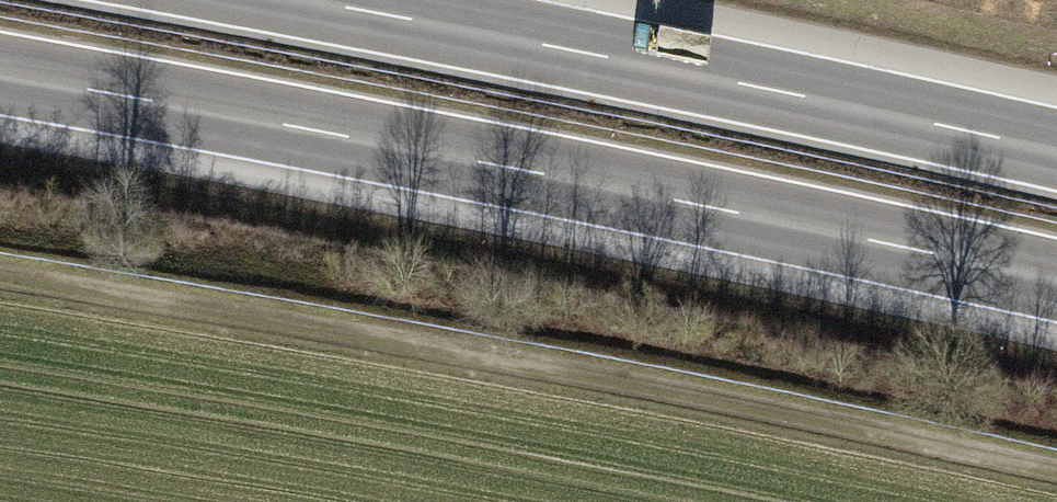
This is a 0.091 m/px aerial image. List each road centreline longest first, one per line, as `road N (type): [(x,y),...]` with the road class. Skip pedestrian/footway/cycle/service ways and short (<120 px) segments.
road 1 (motorway): [(0,72),(758,214),(1056,280)]
road 2 (track): [(1056,472),(839,421),(0,277)]
road 3 (motorway): [(1056,150),(312,0)]

